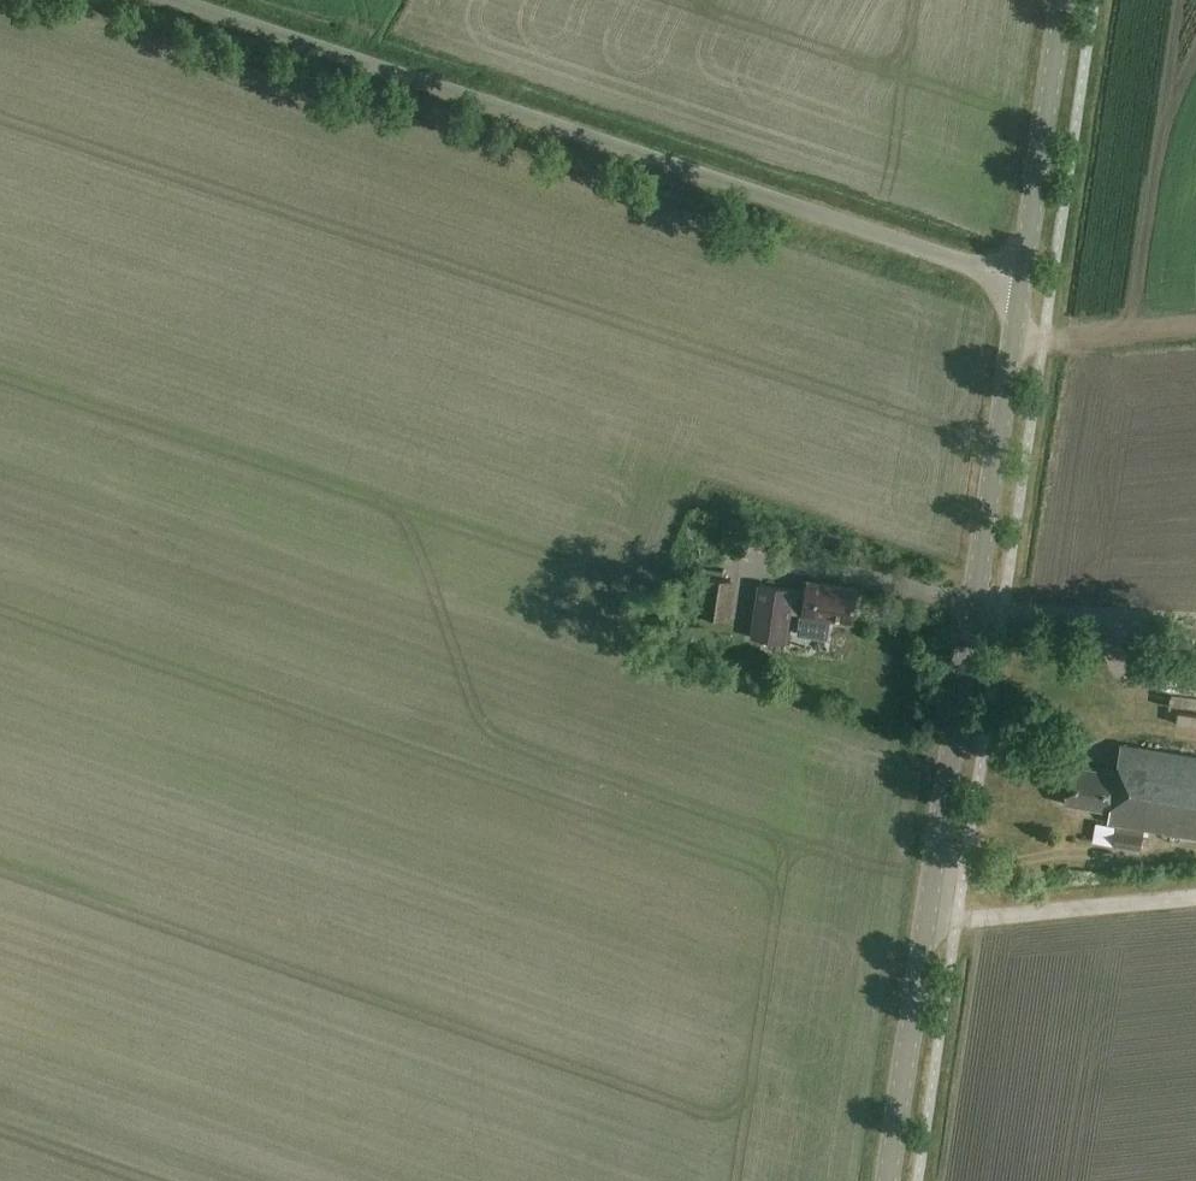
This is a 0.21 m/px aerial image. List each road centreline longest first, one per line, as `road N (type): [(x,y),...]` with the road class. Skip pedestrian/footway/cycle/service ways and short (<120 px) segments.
road 1 (tertiary): [(887,1180),(1022,278)]
road 2 (unclassified): [(1022,278),(166,0)]
road 3 (tertiary): [(1022,278),(1064,0)]
road 4 (track): [(1195,325),(1044,339)]

